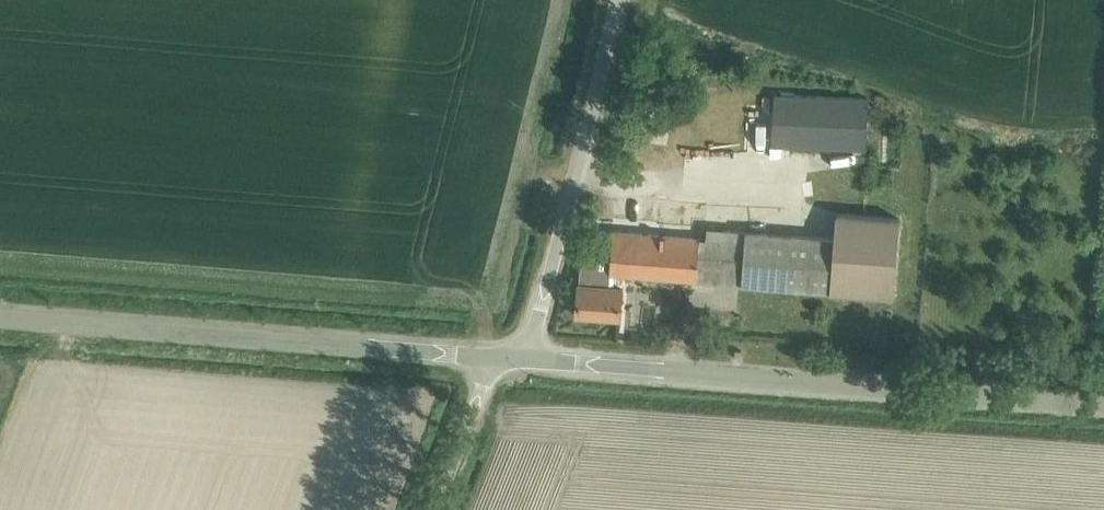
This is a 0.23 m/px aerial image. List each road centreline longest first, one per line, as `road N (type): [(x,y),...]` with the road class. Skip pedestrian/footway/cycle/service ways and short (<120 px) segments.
road 1 (tertiary): [(1103,401),(526,358)]
road 2 (tertiary): [(492,356),(0,316)]
road 3 (unclassified): [(526,358),(615,0)]
road 4 (unclassified): [(492,356),(433,509)]

